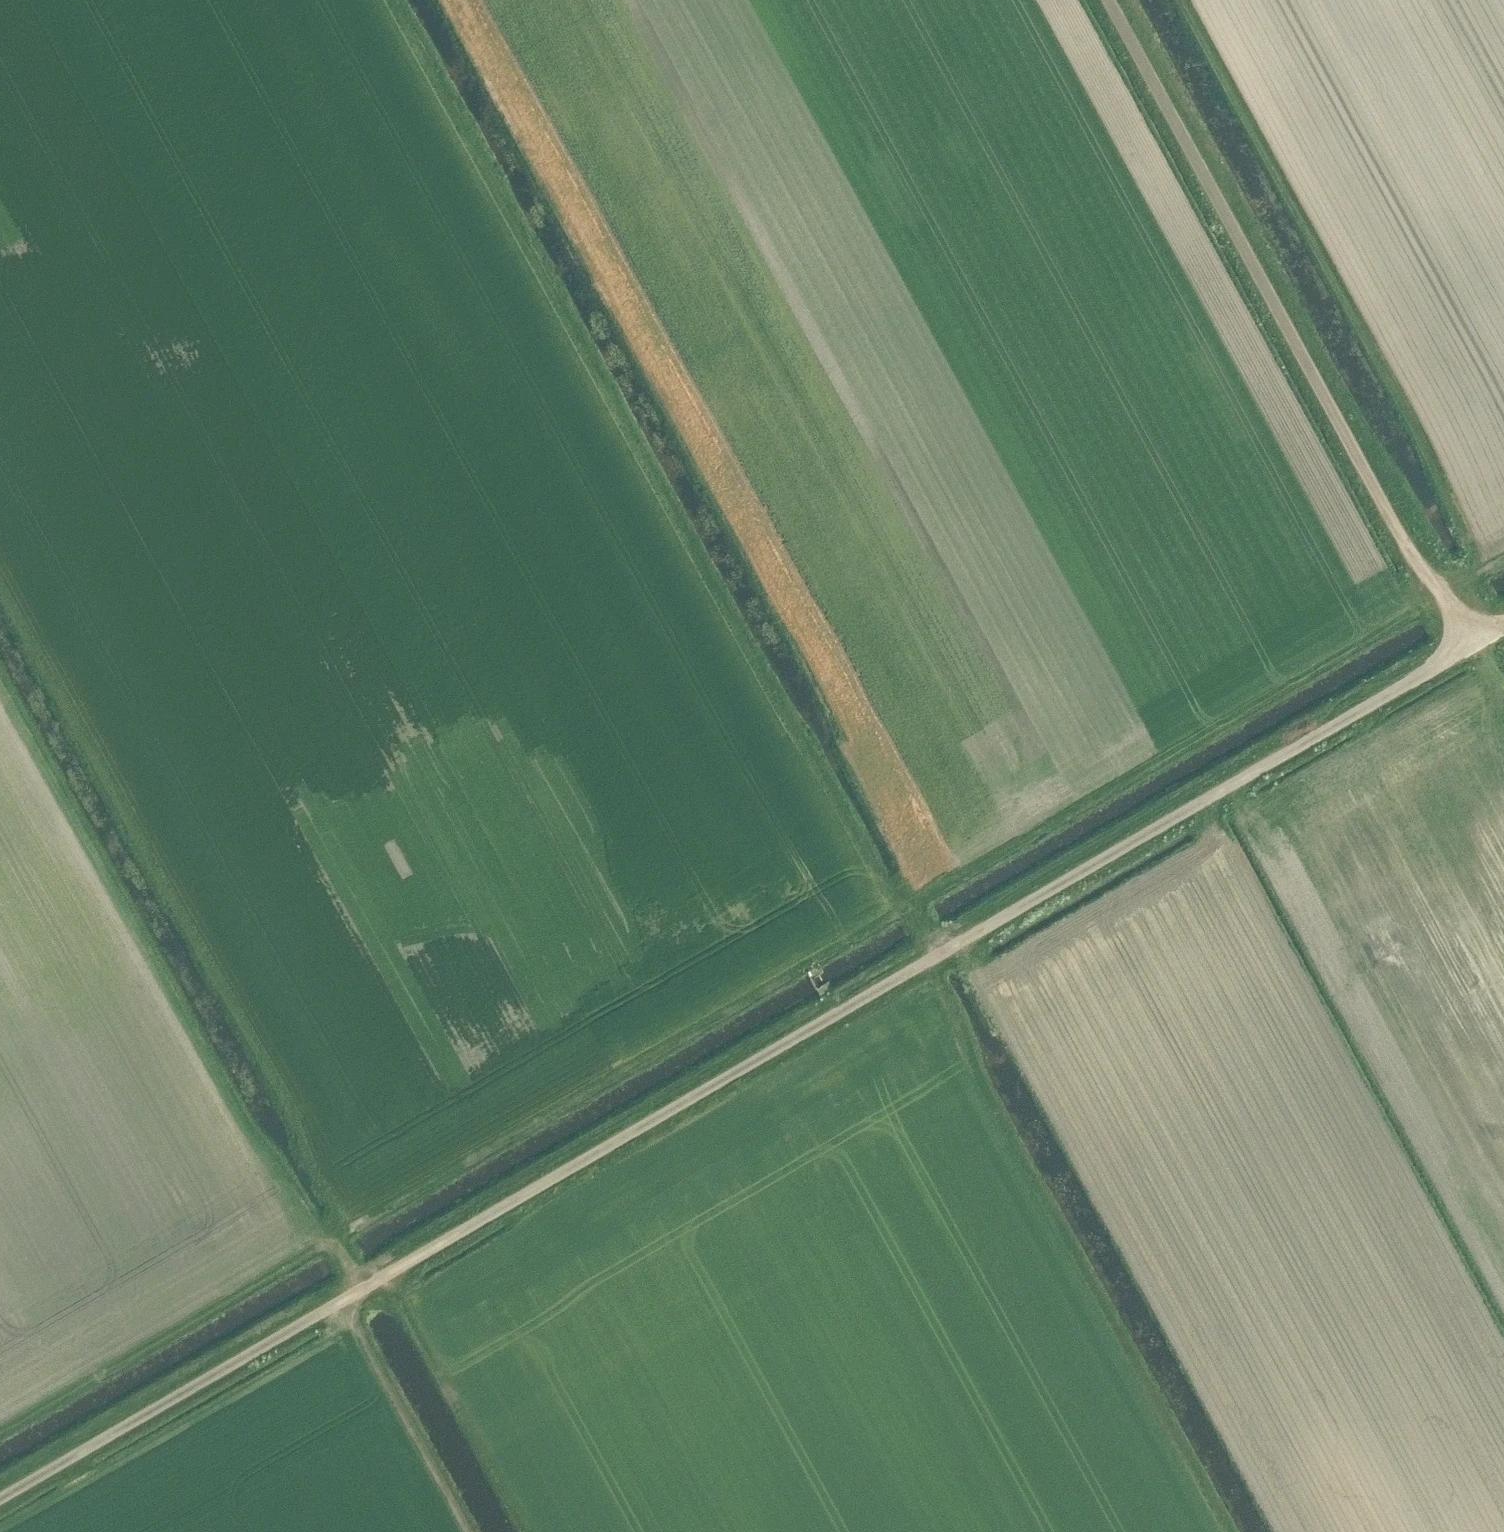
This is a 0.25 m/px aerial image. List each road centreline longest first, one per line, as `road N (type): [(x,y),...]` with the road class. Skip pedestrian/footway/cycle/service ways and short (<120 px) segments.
road 1 (unclassified): [(1503,601),(1455,630),(1111,0)]

